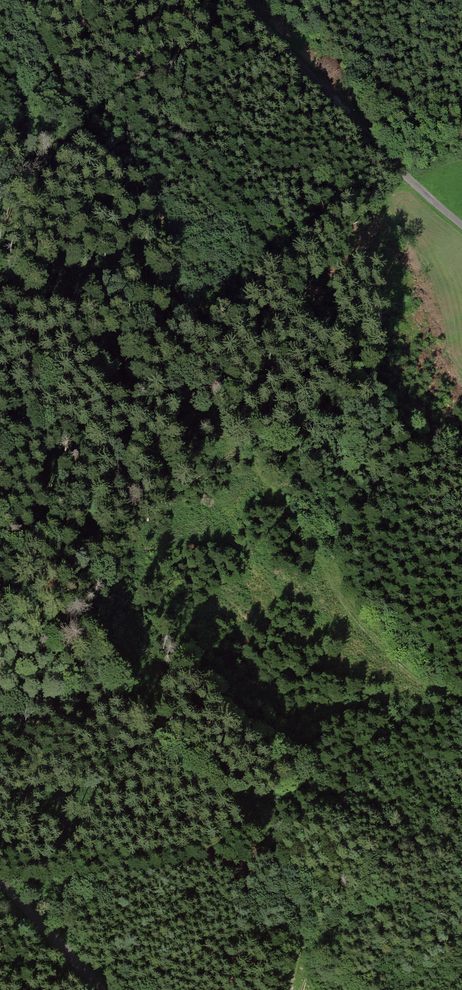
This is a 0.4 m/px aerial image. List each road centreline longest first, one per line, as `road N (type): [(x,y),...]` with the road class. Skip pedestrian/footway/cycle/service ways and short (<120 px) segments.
road 1 (track): [(45,96),(149,209),(178,260),(196,349),(222,410),(285,487),(313,538)]
road 2 (track): [(461,225),(245,0)]
road 3 (track): [(461,698),(422,682),(373,645),(329,579),(313,538)]
road 4 (track): [(104,0),(91,9),(28,124),(0,143)]
road 5 (unclassified): [(0,894),(96,989)]

